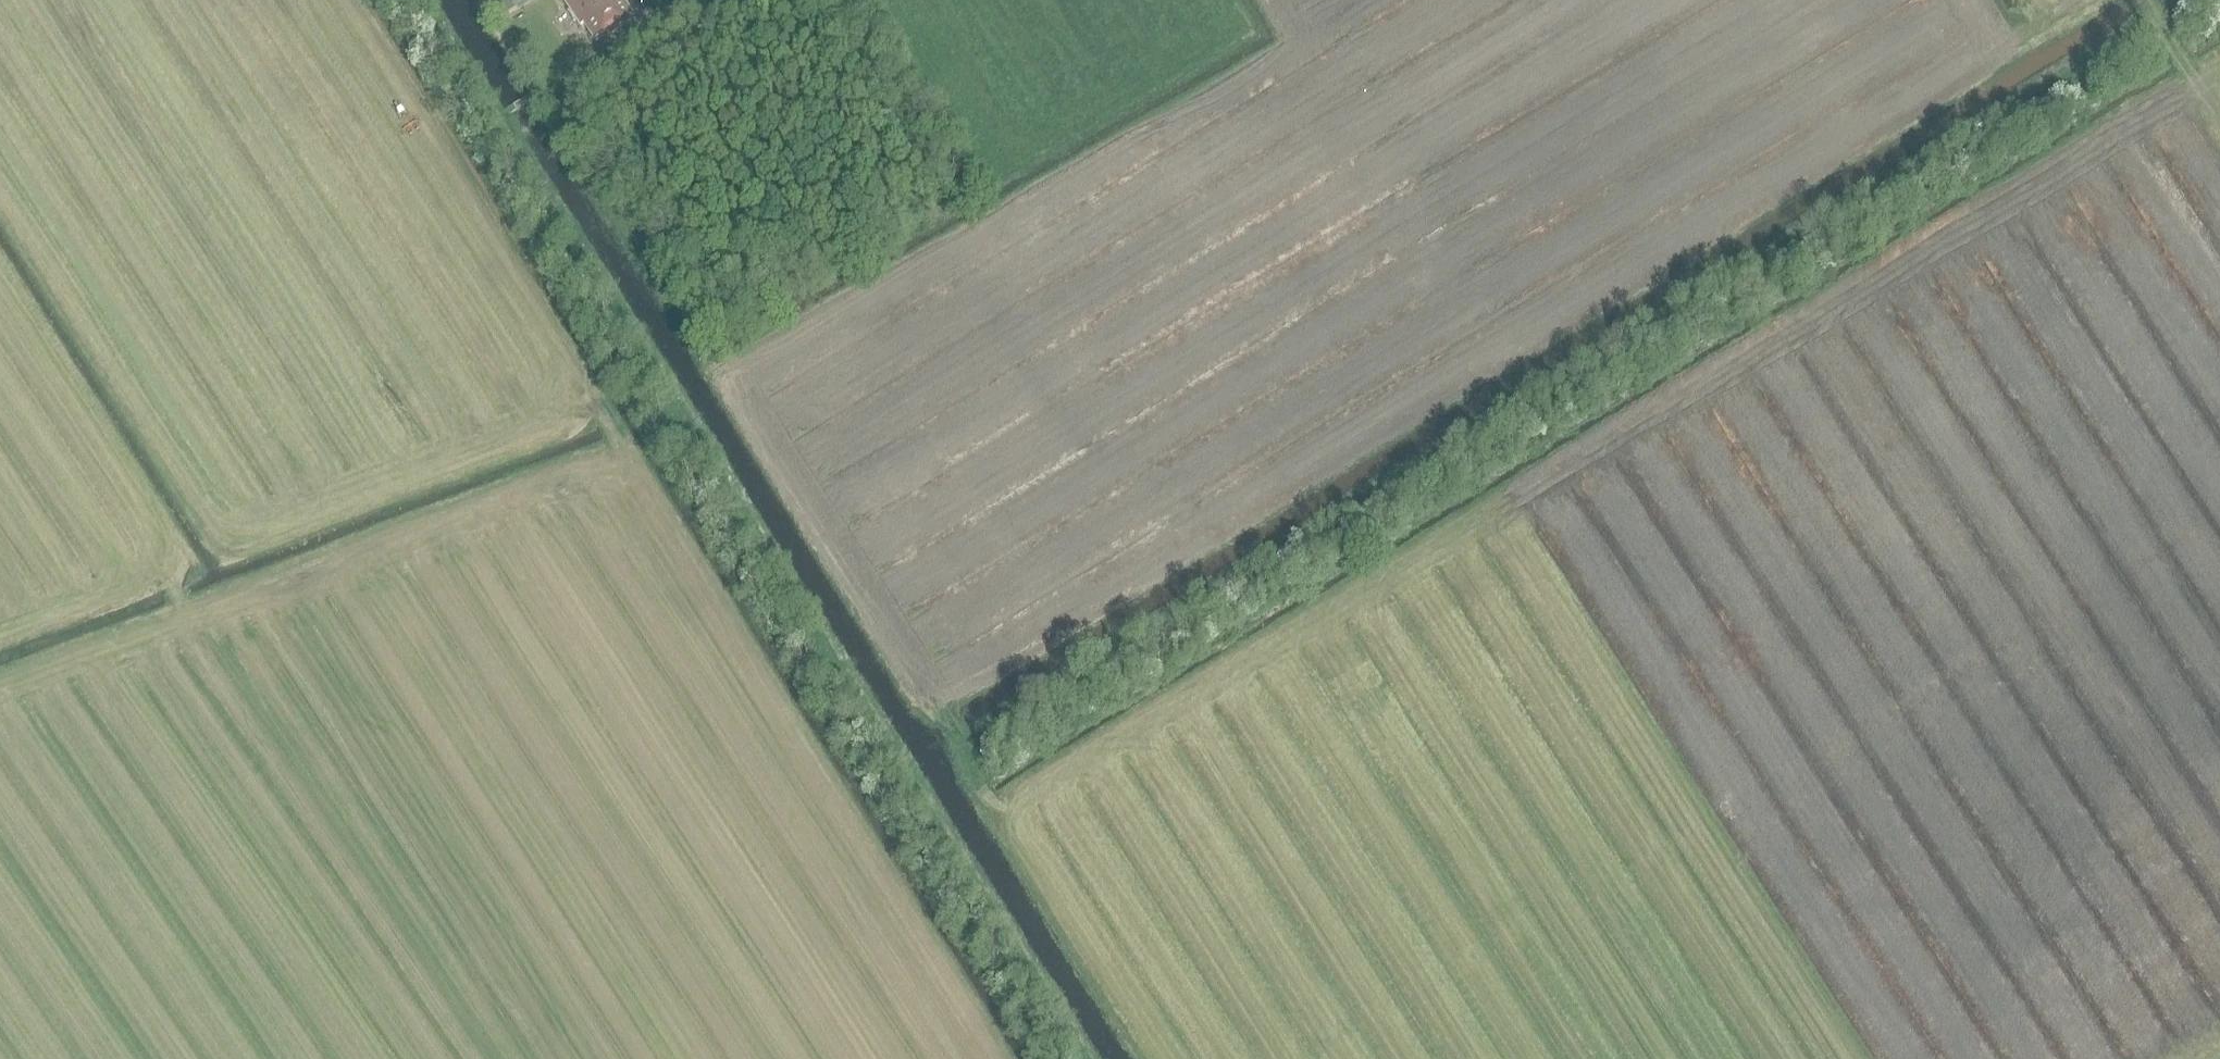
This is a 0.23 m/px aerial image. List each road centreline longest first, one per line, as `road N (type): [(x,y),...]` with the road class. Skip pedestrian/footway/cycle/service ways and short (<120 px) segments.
road 1 (track): [(427,0),(499,114)]

